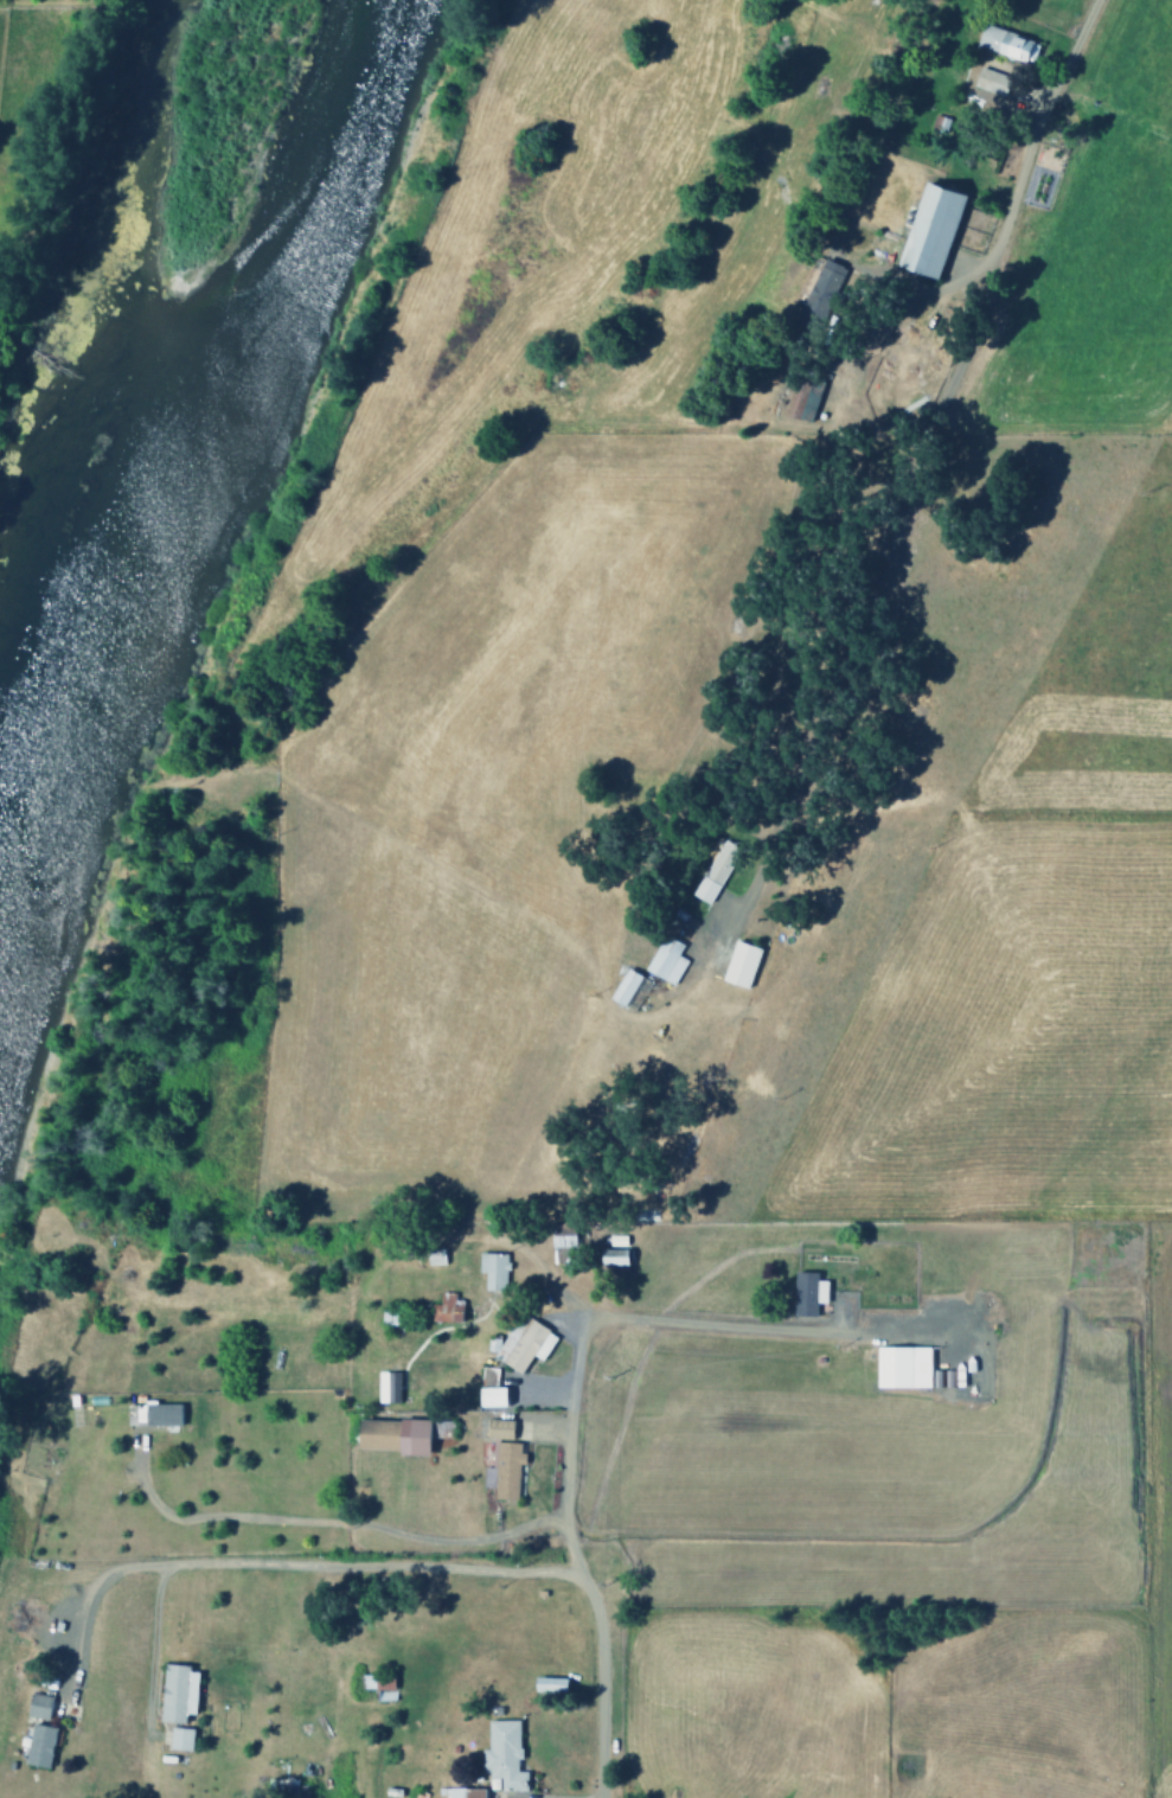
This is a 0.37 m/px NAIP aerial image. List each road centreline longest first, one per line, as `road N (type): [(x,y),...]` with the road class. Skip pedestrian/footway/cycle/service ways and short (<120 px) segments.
road 1 (residential): [(738,921),(873,613),(1023,155),(1094,0)]
road 2 (residential): [(592,1797),(596,1642),(566,1541),(563,1493),(581,1323)]

